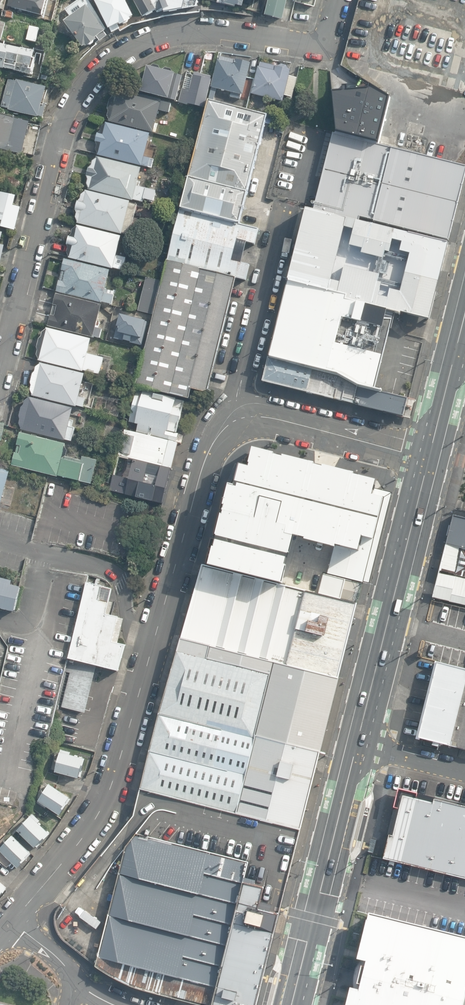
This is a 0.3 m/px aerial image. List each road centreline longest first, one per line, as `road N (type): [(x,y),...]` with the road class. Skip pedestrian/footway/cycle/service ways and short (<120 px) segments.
road 1 (residential): [(337,0),(327,36),(316,43),(229,31),(160,38),(123,52),(85,87),(61,132),(0,387)]
road 2 (residential): [(240,416),(201,458),(105,804),(11,924)]
road 3 (secondary): [(430,459),(357,746)]
road 4 (secondary): [(357,746),(291,1004)]
road 5 (unclassified): [(289,202),(234,393),(240,416)]
road 6 (residential): [(430,459),(270,415),(240,416)]
road 7 (residential): [(112,1004),(77,985),(50,952),(11,924)]

